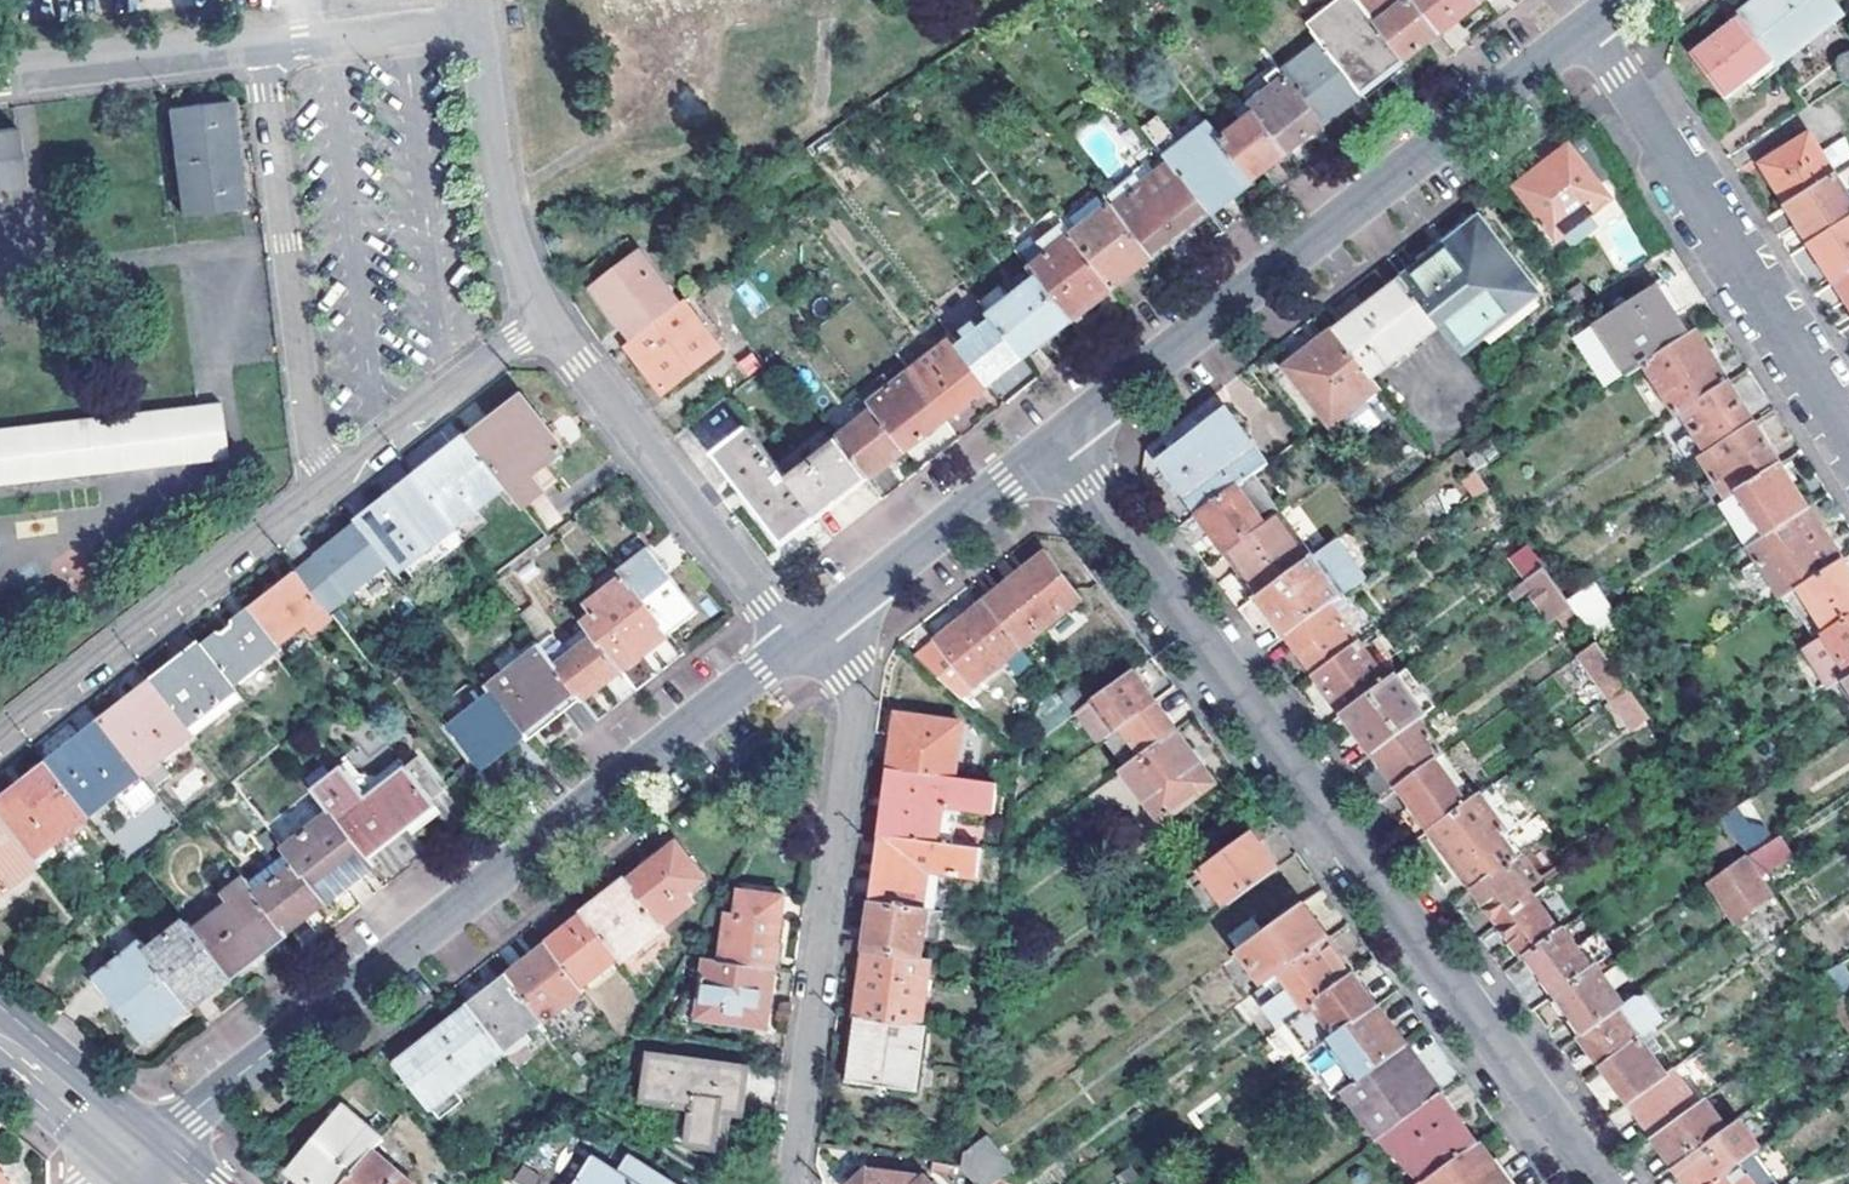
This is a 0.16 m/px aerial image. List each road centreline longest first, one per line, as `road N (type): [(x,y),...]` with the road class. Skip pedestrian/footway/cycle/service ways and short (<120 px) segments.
road 1 (residential): [(1600,1183),(1053,440)]
road 2 (residential): [(143,1156),(794,643)]
road 3 (residential): [(1053,440),(1584,26)]
road 4 (residential): [(786,1183),(855,682),(854,667),(822,622)]
road 5 (residential): [(1584,26),(1848,437)]
road 6 (residential): [(329,477),(311,432),(263,48)]
road 7 (residential): [(329,477),(0,734)]
road 8 (residential): [(794,643),(543,315)]
road 9 (residential): [(543,315),(497,192),(473,21)]
road 10 (residential): [(822,622),(1053,440)]
road 11 (residential): [(543,315),(329,477)]
road 12 (residential): [(0,83),(263,48)]
road 13 (residential): [(263,48),(473,21)]
road 14 (secondary): [(143,1156),(0,1044)]

